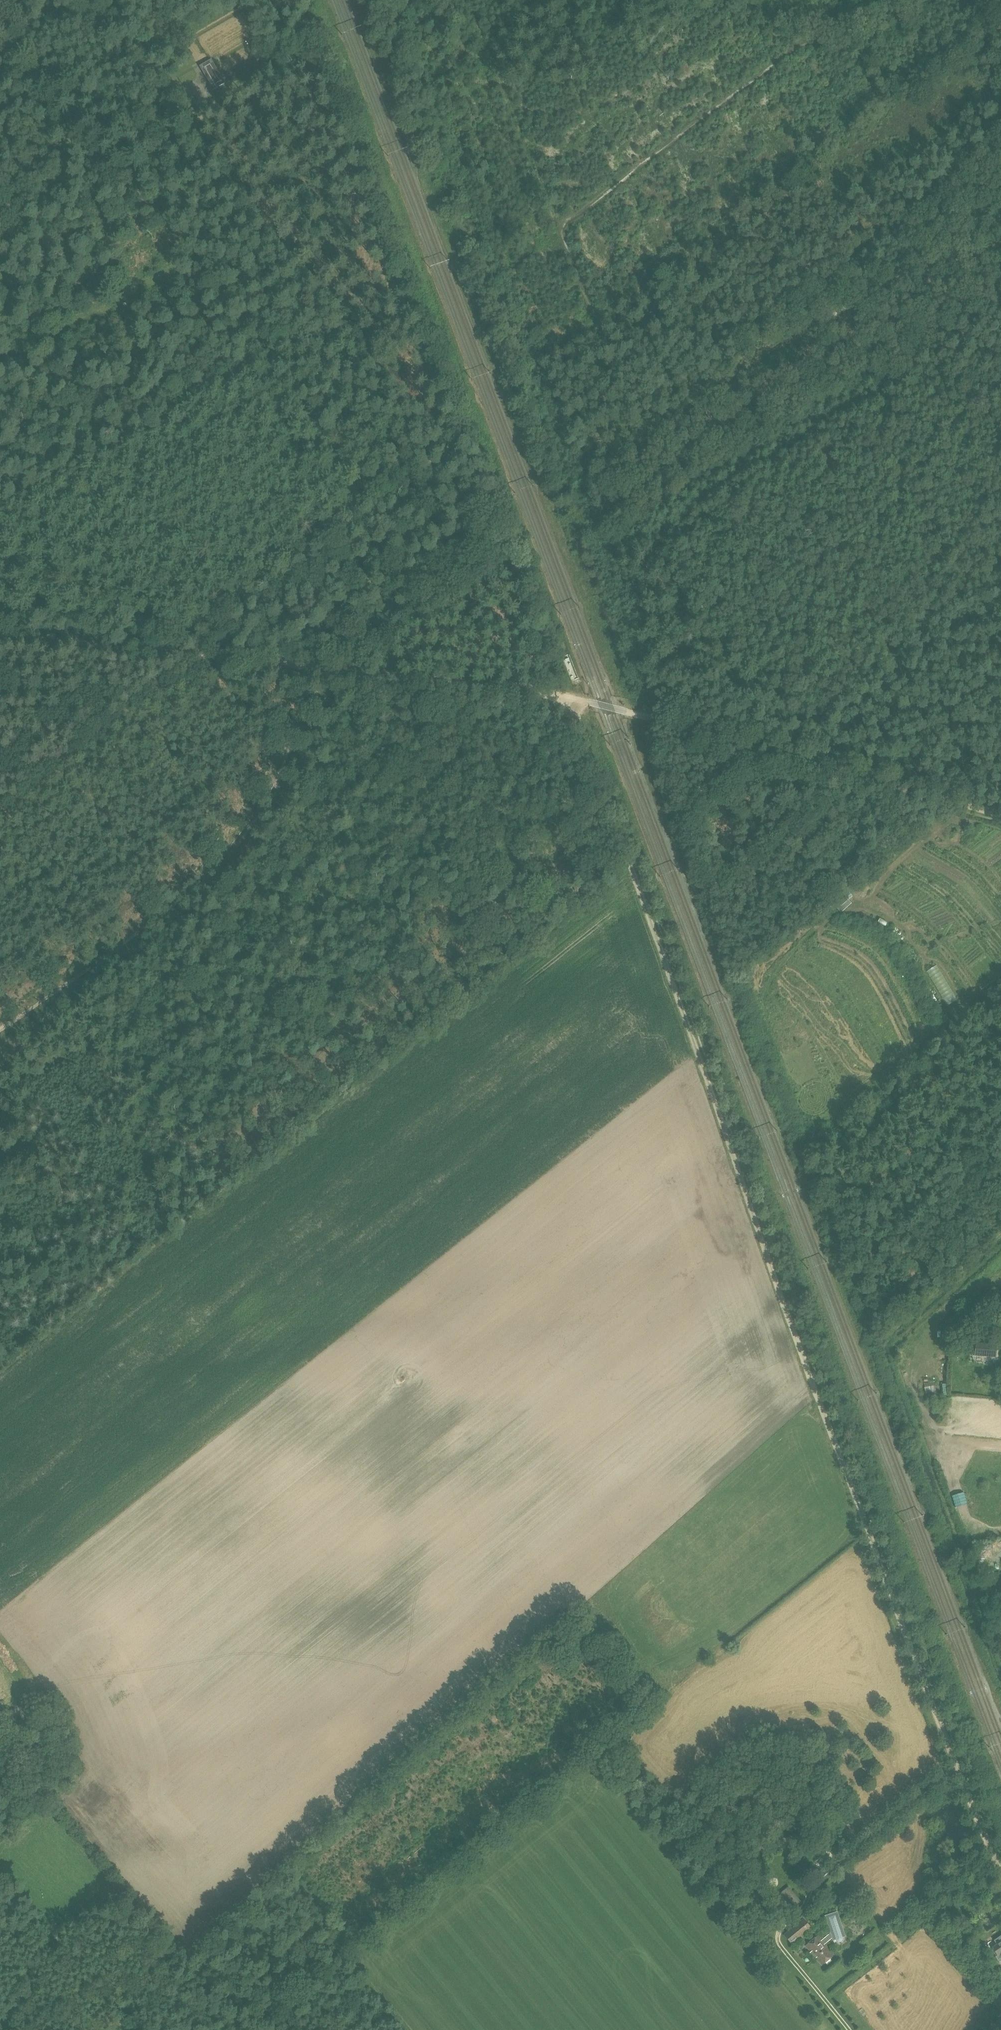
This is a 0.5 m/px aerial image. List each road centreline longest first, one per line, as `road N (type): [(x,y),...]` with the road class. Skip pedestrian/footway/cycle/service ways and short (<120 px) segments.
road 1 (track): [(1000,1874),(562,699)]
road 2 (track): [(469,493),(484,552),(306,697),(268,775),(218,845),(0,1017)]
road 3 (track): [(0,636),(562,699)]
road 4 (track): [(955,1766),(814,1881),(805,1904),(780,1926),(780,1944),(849,2029)]
road 5 (track): [(676,723),(1000,813)]
road 6 (track): [(93,0),(188,109)]

